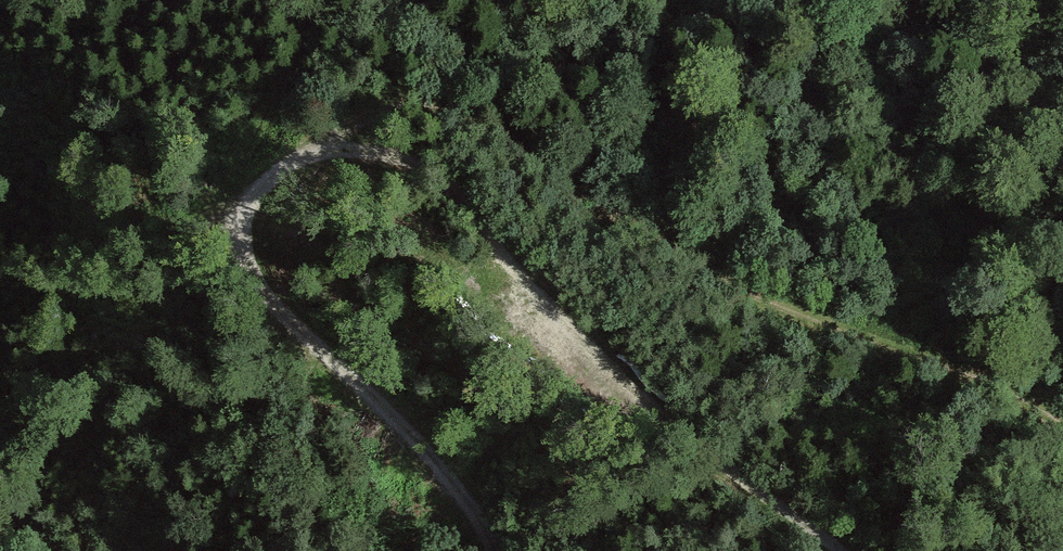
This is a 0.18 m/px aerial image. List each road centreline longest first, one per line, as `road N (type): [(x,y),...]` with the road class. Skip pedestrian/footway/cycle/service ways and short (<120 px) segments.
road 1 (track): [(499,550),(458,488),(273,307),(251,274),(244,227),(287,167),(356,151),(410,165),(439,183),(555,313),(654,404),(840,550)]
road 2 (track): [(1062,427),(973,381),(741,292),(428,110),(352,124),(326,154)]

